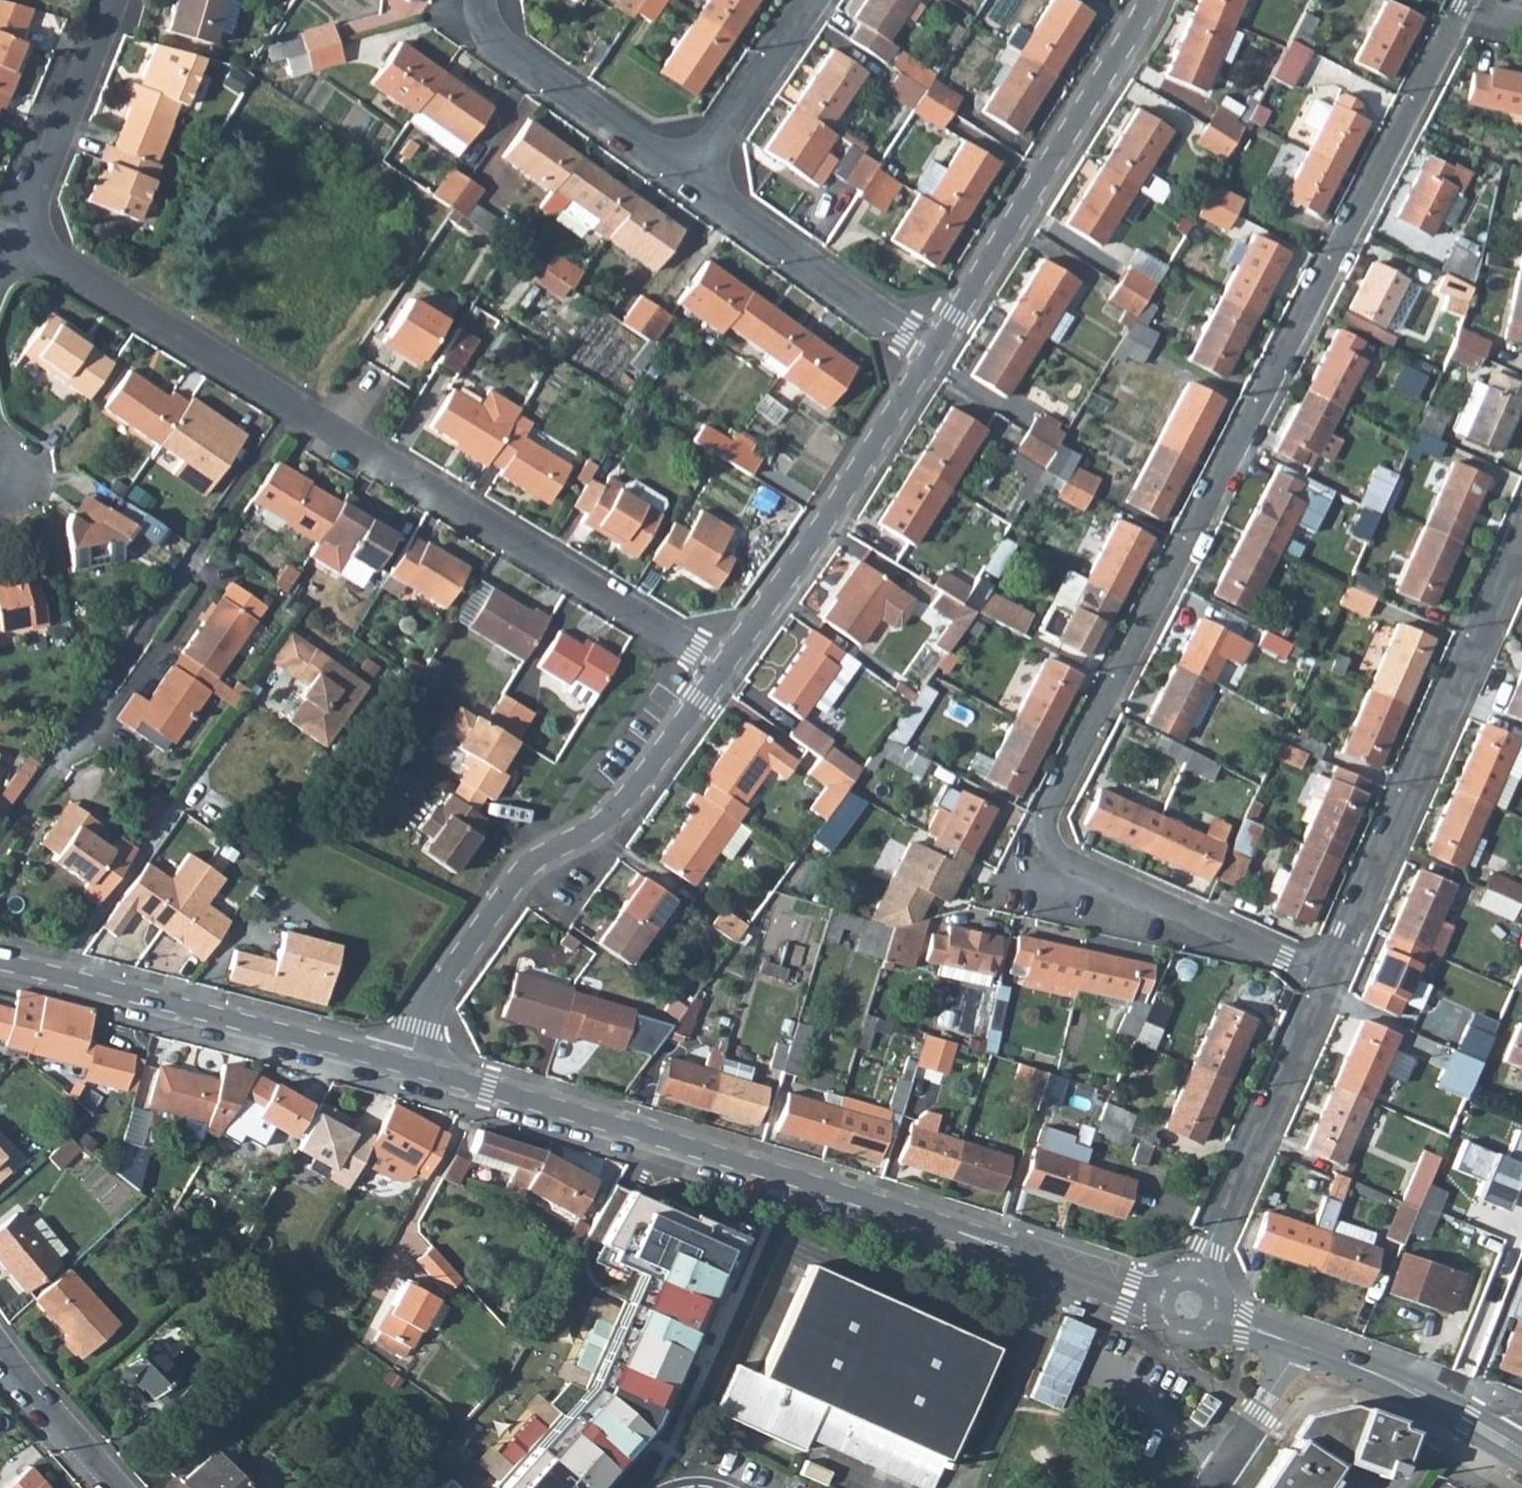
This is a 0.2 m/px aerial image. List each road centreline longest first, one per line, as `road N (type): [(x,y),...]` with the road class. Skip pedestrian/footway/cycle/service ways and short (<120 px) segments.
road 1 (residential): [(1326,975),(1066,863),(1048,837),(1050,806),(1291,356),(1466,0)]
road 2 (tertiary): [(406,1066),(1188,1304)]
road 3 (residential): [(44,246),(66,270),(723,666)]
road 4 (residential): [(723,666),(630,792),(597,824),(518,874),(414,1026),(406,1066)]
road 5 (residential): [(1326,975),(1521,537)]
road 6 (tertiary): [(0,960),(406,1066)]
road 7 (residential): [(1147,0),(931,350)]
road 8 (residential): [(931,350),(723,666)]
road 9 (residential): [(1188,1304),(1326,975)]
road 10 (residential): [(692,178),(931,350)]
road 11 (residential): [(483,0),(508,51),(692,178)]
road 12 (residential): [(116,0),(40,172),(34,212),(44,246)]
road 13 (tertiary): [(1297,1343),(1404,1385),(1521,1448)]
road 14 (residential): [(692,178),(812,0)]
road 15 (residential): [(0,1347),(114,1487)]
road 16 (residential): [(1297,1343),(1230,1460)]

